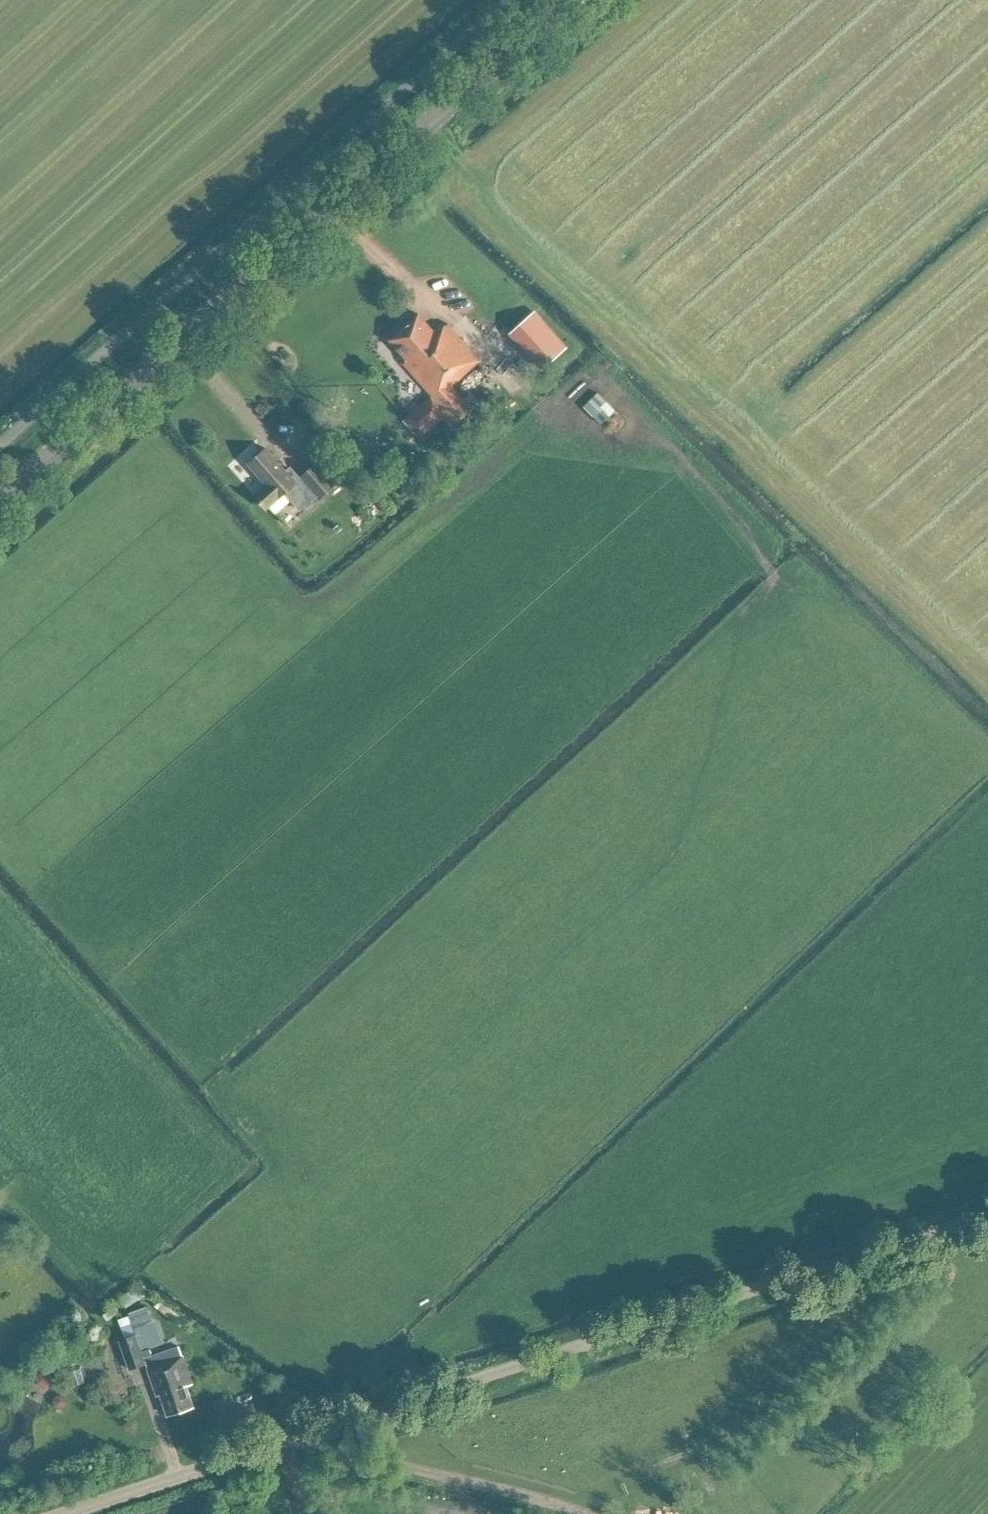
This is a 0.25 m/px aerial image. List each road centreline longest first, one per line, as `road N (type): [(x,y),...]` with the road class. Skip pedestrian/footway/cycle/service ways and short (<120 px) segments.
road 1 (unclassified): [(987,1214),(56,1513)]
road 2 (secondary): [(0,499),(567,0)]

